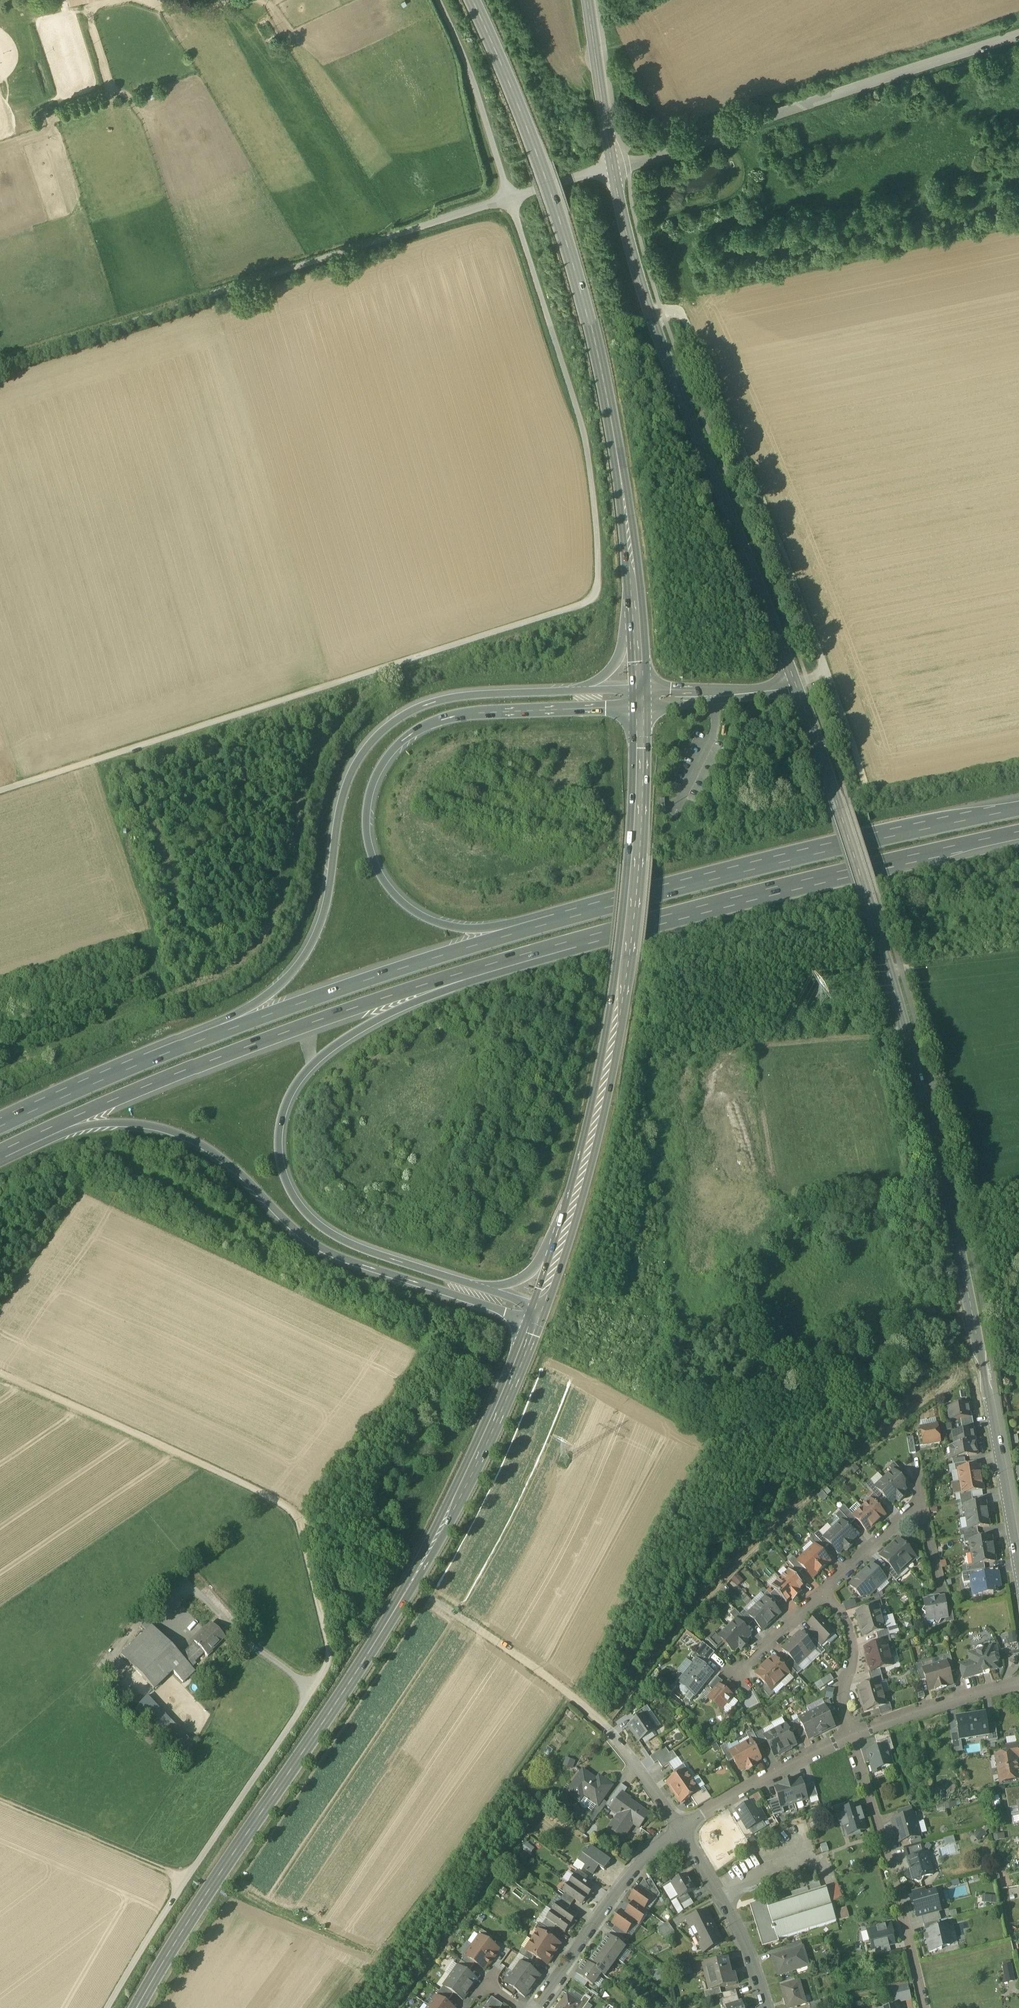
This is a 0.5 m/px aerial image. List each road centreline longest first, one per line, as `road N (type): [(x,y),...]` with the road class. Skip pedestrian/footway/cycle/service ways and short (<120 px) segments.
road 1 (unclassified): [(0,791),(593,597),(597,538),(585,433),(510,199)]
road 2 (tertiary): [(1018,1573),(932,1129),(868,898),(796,684)]
road 3 (primary): [(136,2007),(417,1573),(534,1323)]
road 4 (motorway): [(468,1283),(362,1245),(305,1208),(279,1153),(284,1100),(311,1060),(368,1019),(582,934)]
road 5 (motorway): [(567,689),(453,695),(413,706),(383,727),(350,771),(322,913),(291,968),(258,997),(143,1057)]
road 6 (motorway): [(0,1148),(254,1039),(582,934)]
road 7 (motorway): [(0,1152),(96,1120),(167,1125),(225,1157),(331,1250),(534,1323)]
road 8 (motorway): [(564,913),(465,924),(412,905),(388,885),(371,851),(366,814),(374,777),(392,746),(439,718),(640,707)]
road 9 (tertiary): [(796,684),(650,314),(614,168)]
road 10 (track): [(865,785),(739,440),(680,312),(650,314)]
road 11 (unclassified): [(510,199),(0,362)]
road 12 (primary): [(571,1212),(628,958),(640,707)]
road 13 (track): [(312,1689),(329,1660),(299,1518),(0,1372)]
road 14 (motorway): [(1018,805),(564,913)]
road 15 (motorway): [(582,934),(1018,830)]
road 16 (motorway): [(564,913),(143,1057)]
road 17 (unclassified): [(614,168),(1018,34)]
road 18 (primary): [(474,0),(541,159),(598,355)]
road 19 (residential): [(849,1737),(898,1891),(925,2007)]
road 20 (residential): [(681,1830),(637,1865),(536,2007)]
road 21 (track): [(188,1878),(312,1689)]
road 22 (primary): [(632,578),(598,355)]
road 23 (unclassified): [(510,199),(438,0)]
road 24 (track): [(908,1034),(726,1052),(718,1074)]
road 25 (track): [(188,1878),(0,1799)]
road 26 (residential): [(767,2007),(719,1890),(681,1830)]
road 27 (residential): [(849,1737),(681,1830)]
road 28 (residential): [(1018,1685),(849,1737)]
road 29 (residential): [(681,1830),(611,1728),(573,1697)]
road 30 (track): [(573,1697),(431,1600)]
road 31 (tertiary): [(587,0),(614,168)]
road 32 (motorway): [(143,1057),(0,1122)]
road 33 (track): [(104,2007),(188,1878)]
road 34 (residential): [(849,1737),(843,1704),(853,1649),(844,1615),(825,1593)]
road 35 (motorway): [(632,578),(612,666),(596,681),(567,689)]
road 36 (motorway): [(571,1212),(522,1279),(468,1283)]
road 37 (residential): [(920,1499),(825,1593)]
road 38 (residential): [(825,1593),(736,1676)]

